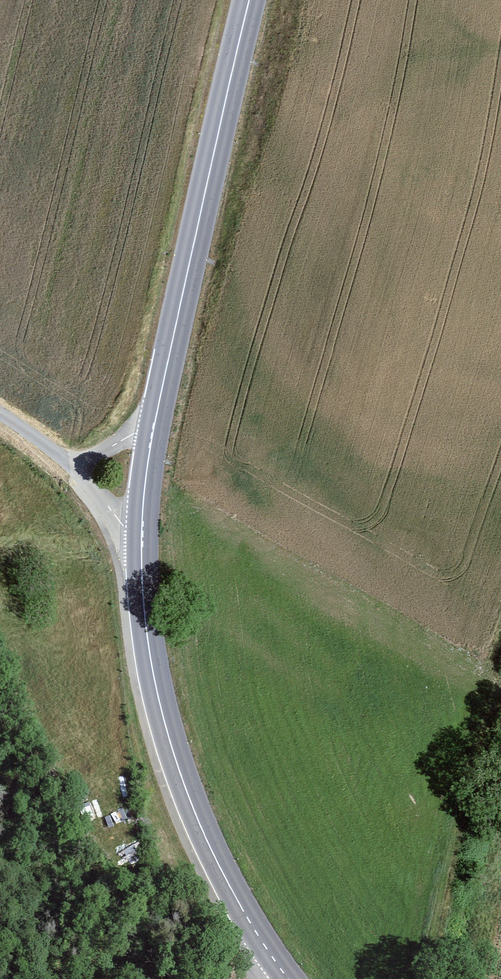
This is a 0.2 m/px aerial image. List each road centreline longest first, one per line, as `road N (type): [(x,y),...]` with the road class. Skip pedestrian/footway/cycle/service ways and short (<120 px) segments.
road 1 (primary): [(154,424),(142,579),(164,721),(208,842),(288,978)]
road 2 (primary): [(249,0),(154,424)]
road 3 (track): [(500,729),(454,978)]
road 4 (track): [(142,552),(68,462),(0,417)]

